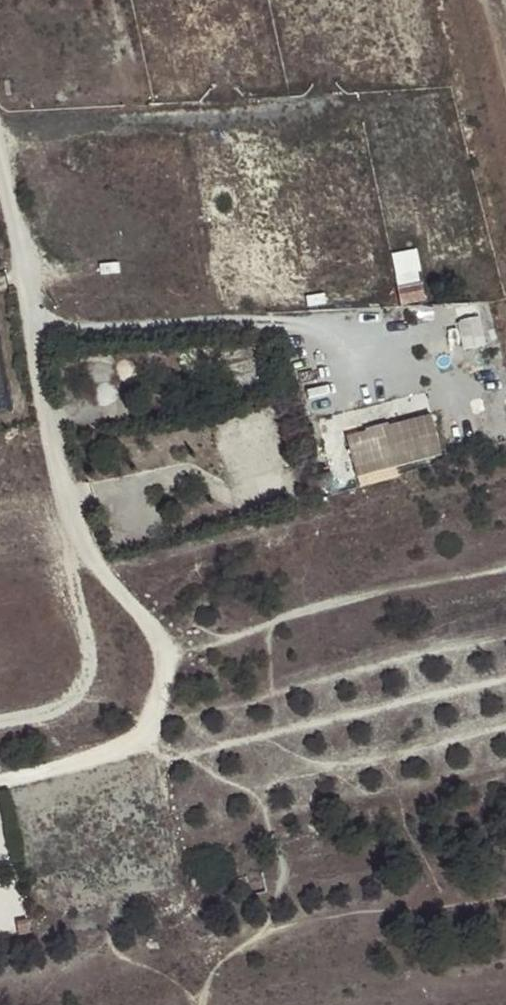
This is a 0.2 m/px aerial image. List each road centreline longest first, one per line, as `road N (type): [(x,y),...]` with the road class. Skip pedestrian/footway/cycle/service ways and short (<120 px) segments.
road 1 (unclassified): [(33,331),(42,412),(74,535),(160,639),(168,686),(126,750),(0,781)]
road 2 (track): [(164,662),(352,594),(505,571)]
road 3 (unclassified): [(33,331),(267,319)]
road 4 (track): [(505,222),(454,0)]
road 5 (unclassified): [(0,155),(33,331)]

